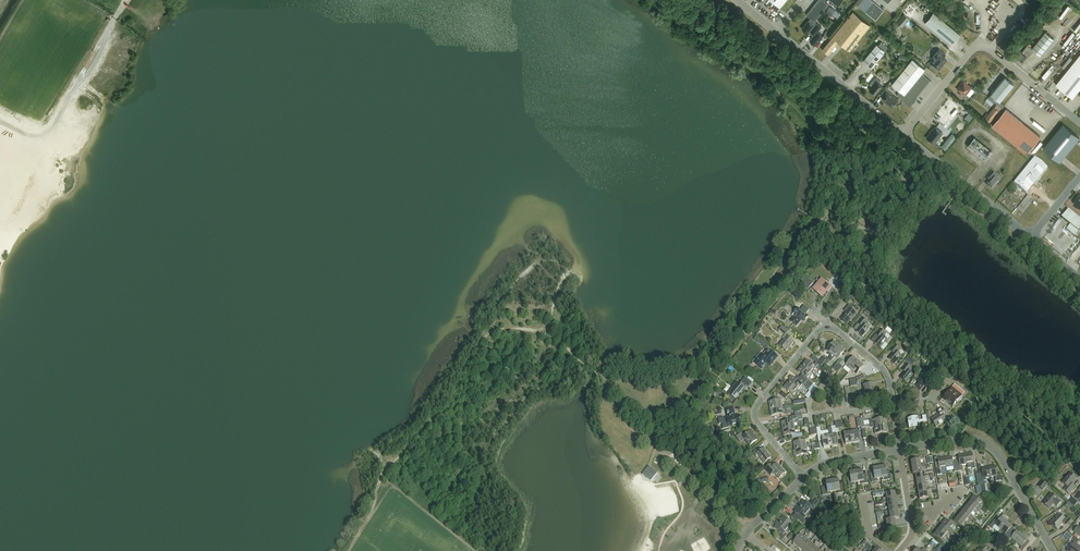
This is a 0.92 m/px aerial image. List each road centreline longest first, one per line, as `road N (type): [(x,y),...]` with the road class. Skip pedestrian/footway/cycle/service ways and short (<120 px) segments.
road 1 (residential): [(893,405),(883,369),(838,331),(817,333),(754,416),(804,478)]
road 2 (unclassified): [(1079,125),(982,48),(904,136)]
road 3 (unclassified): [(1054,550),(984,442),(900,450)]
road 4 (unclassified): [(904,136),(776,33)]
road 5 (unclassified): [(1032,238),(904,136)]
road 6 (unclassified): [(750,528),(655,450)]

